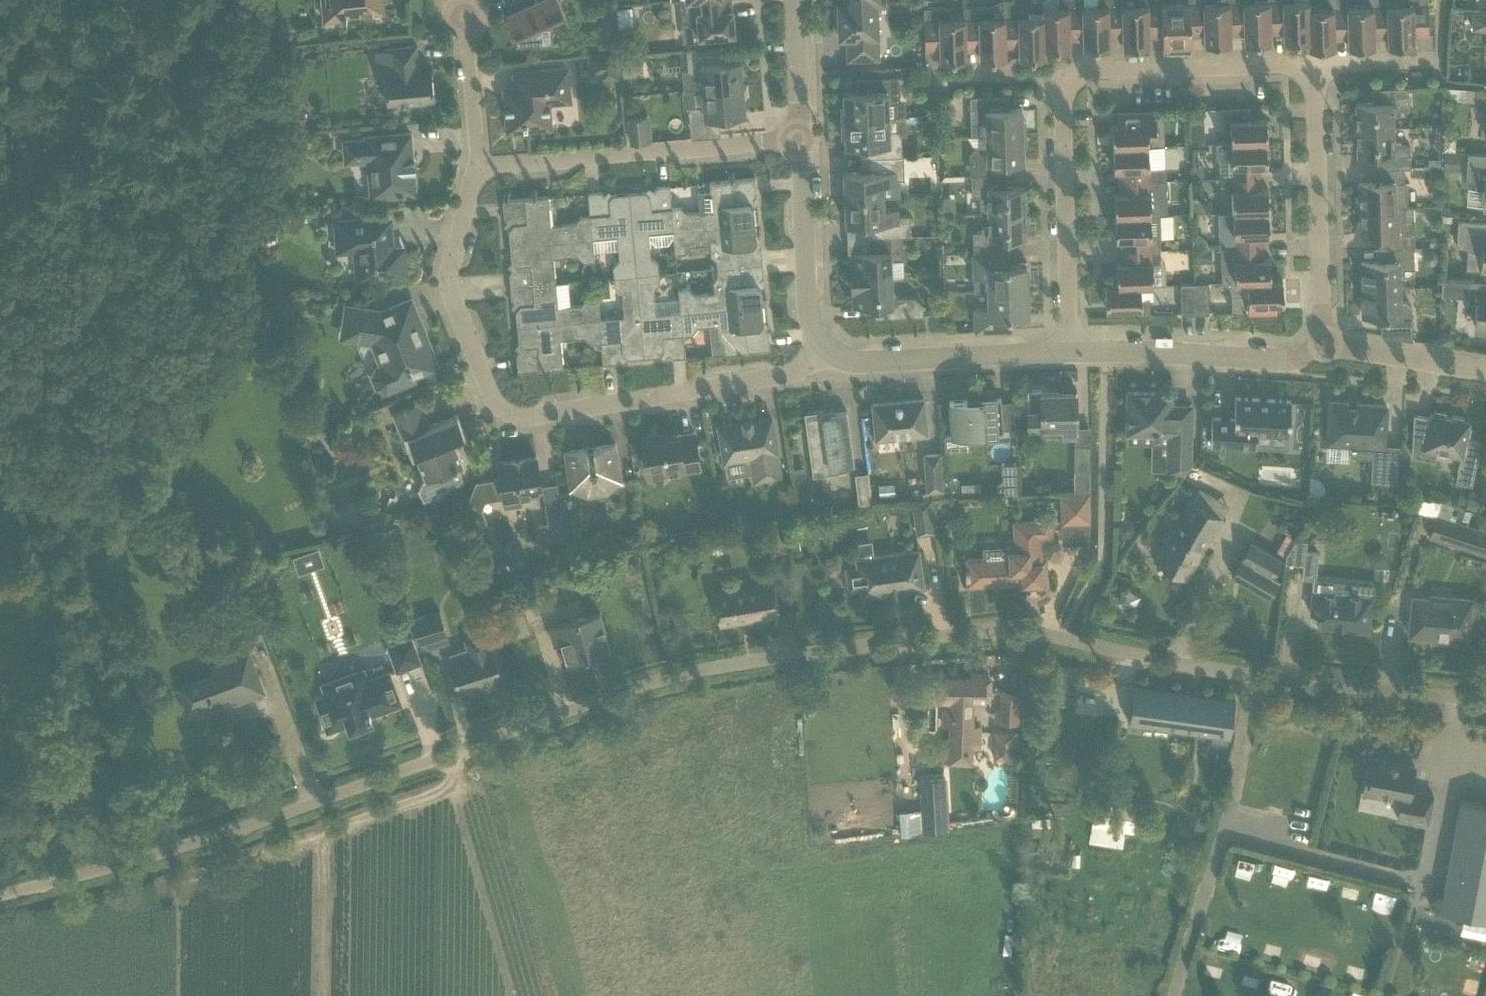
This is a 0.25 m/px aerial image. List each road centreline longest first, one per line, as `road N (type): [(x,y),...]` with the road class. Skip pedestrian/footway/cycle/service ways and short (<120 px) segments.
road 1 (unclassified): [(0,895),(275,818),(652,683),(707,670),(999,636),(1322,689),(1485,702)]
road 2 (residential): [(822,346),(801,371),(770,383),(504,418),(449,286),(479,169)]
road 3 (residential): [(479,169),(799,143)]
road 4 (residential): [(1326,347),(1315,65)]
road 5 (residential): [(1069,355),(1062,73)]
road 6 (residential): [(1069,355),(1279,365),(1326,347)]
road 7 (track): [(0,210),(144,0)]
road 8 (residential): [(1062,73),(1315,65)]
road 9 (residential): [(822,346),(852,360),(1069,355)]
road 10 (residential): [(799,143),(822,346)]
road 11 (unclassified): [(1485,372),(1326,347)]
road 12 (residential): [(479,169),(465,19)]
road 13 (residential): [(794,0),(799,143)]
road 14 (residential): [(1315,65),(1437,61)]
road 15 (residential): [(942,77),(1062,73)]

